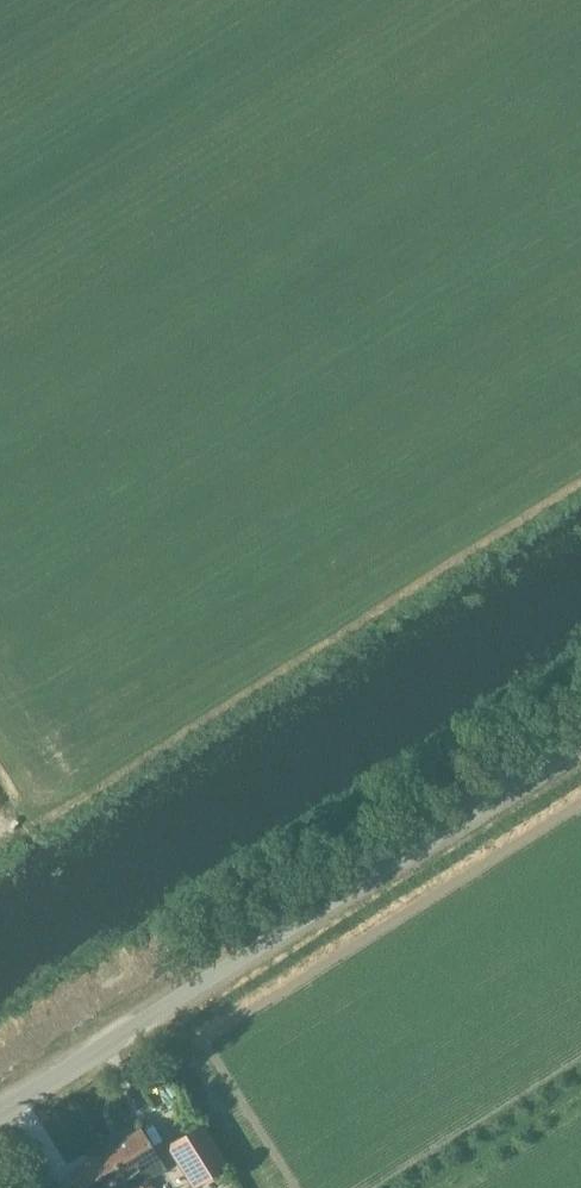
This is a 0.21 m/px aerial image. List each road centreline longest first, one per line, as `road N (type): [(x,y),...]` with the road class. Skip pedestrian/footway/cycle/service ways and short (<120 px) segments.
road 1 (unclassified): [(0,1109),(580,742)]

